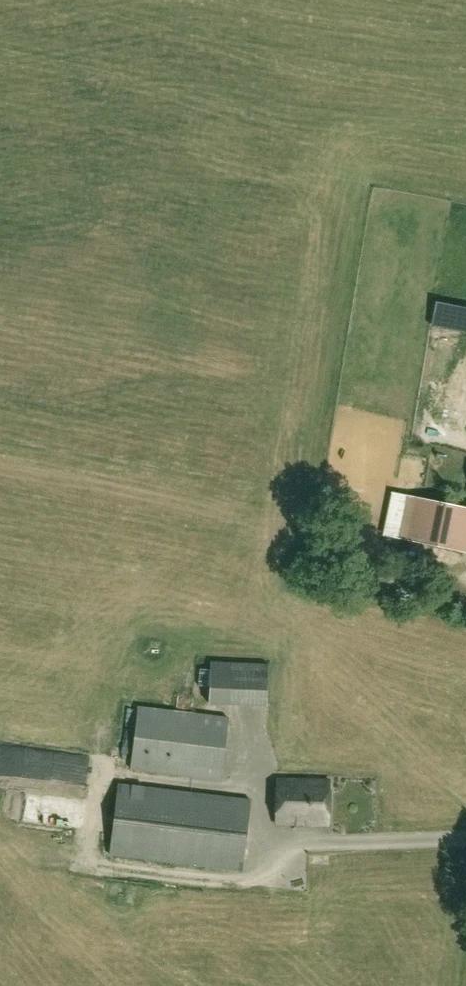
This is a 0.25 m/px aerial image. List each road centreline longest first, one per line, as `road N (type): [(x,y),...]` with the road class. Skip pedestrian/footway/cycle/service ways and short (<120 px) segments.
road 1 (unclassified): [(465,840),(311,842)]

